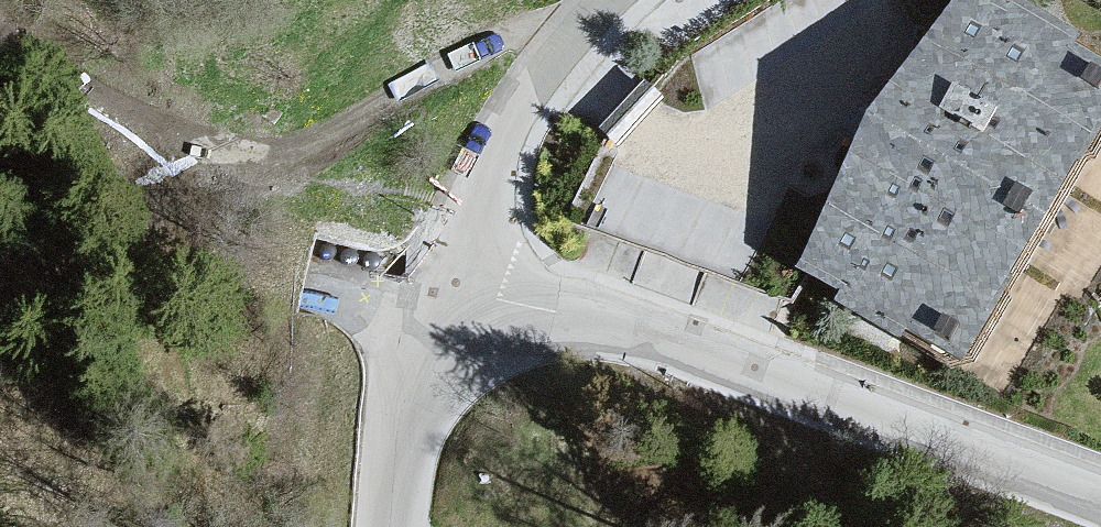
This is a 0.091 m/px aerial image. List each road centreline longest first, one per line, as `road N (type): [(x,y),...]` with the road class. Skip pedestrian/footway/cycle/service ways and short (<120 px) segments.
road 1 (residential): [(1100,501),(691,352),(444,277)]
road 2 (residential): [(603,0),(564,42),(501,135),(444,277)]
road 3 (residential): [(444,277),(413,387),(394,526)]

